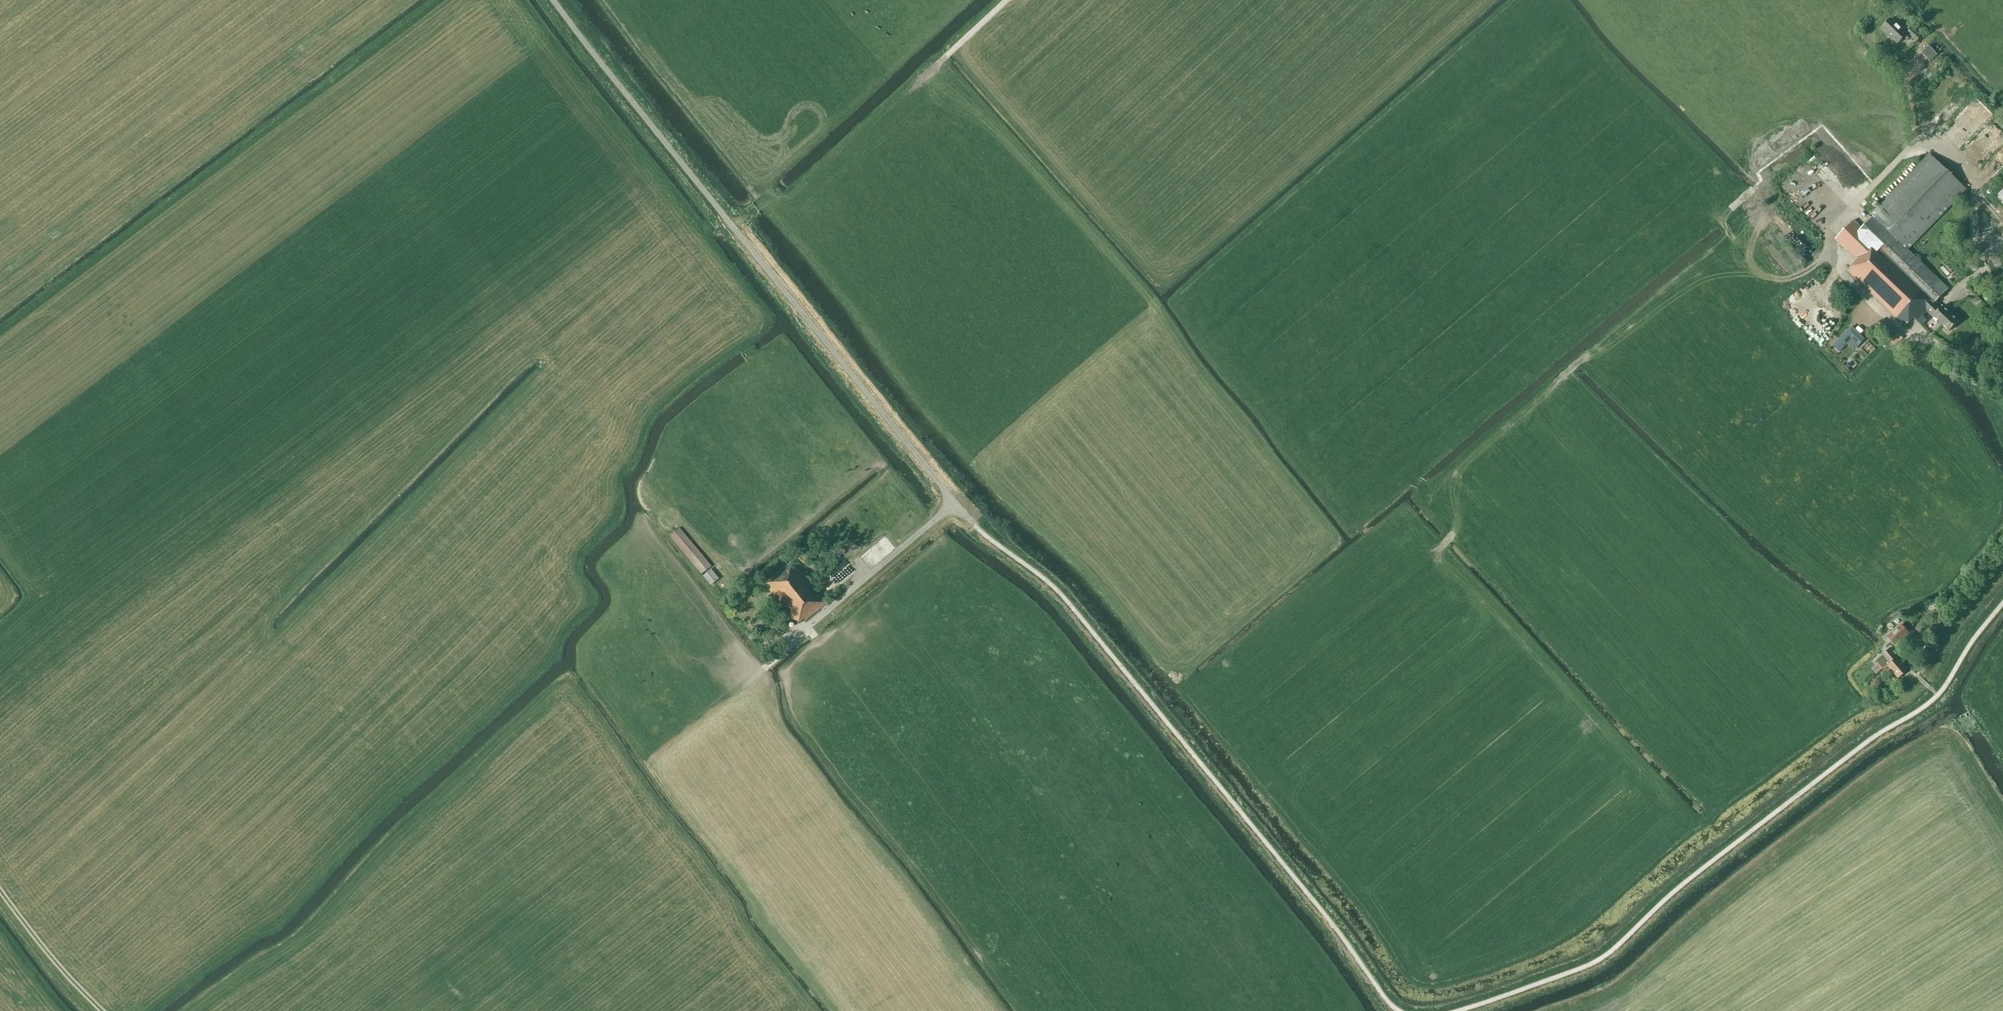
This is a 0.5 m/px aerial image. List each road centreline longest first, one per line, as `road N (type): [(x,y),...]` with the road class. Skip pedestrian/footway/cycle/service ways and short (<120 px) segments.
road 1 (unclassified): [(950,502),(553,0)]

